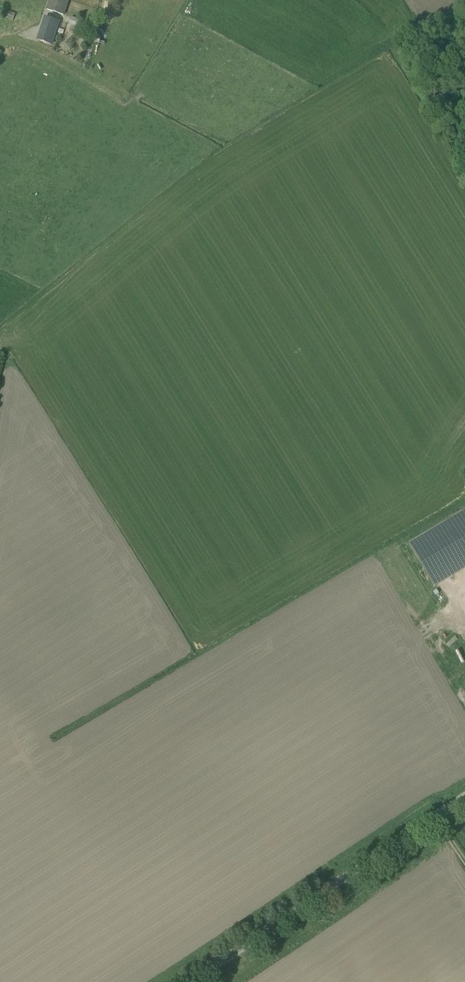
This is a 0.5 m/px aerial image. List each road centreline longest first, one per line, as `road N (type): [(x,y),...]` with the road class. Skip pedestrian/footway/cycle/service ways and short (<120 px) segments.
road 1 (unclassified): [(464,797),(189,981)]

